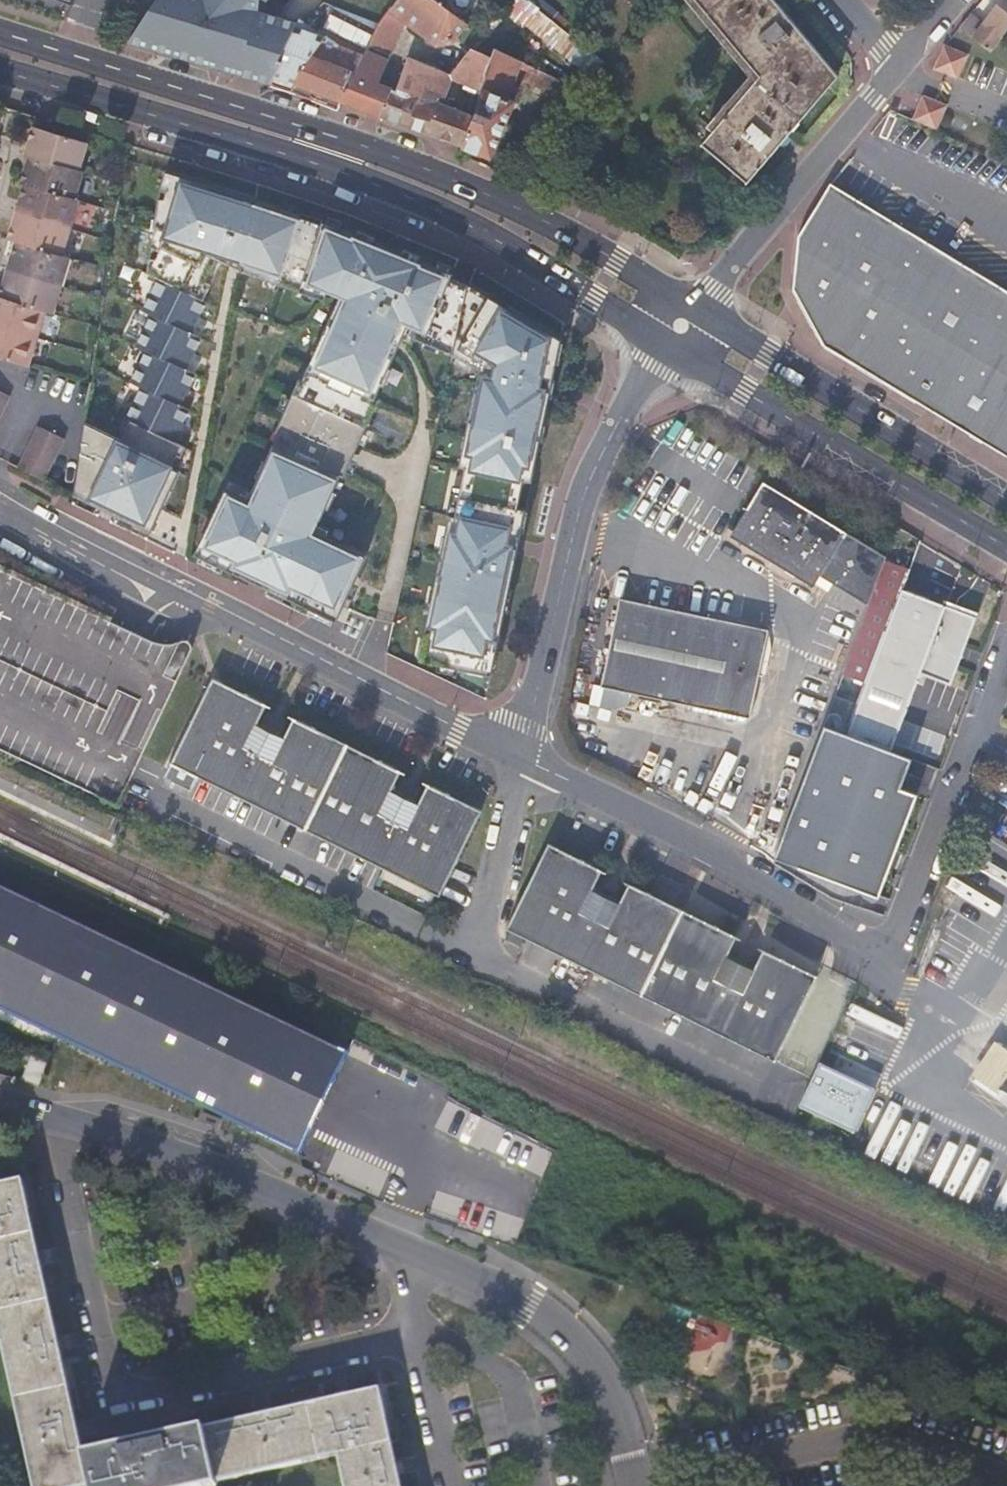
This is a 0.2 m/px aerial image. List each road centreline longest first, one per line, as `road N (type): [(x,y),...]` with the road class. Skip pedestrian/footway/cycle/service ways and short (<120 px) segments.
road 1 (residential): [(632,1485),(595,1375),(565,1337),(523,1307),(148,1148),(0,1106)]
road 2 (residential): [(1006,660),(881,969),(716,857),(519,756)]
road 3 (primary): [(0,70),(301,158),(426,204),(668,346)]
road 4 (primary): [(698,310),(575,237),(455,181),(74,56)]
road 5 (residential): [(0,506),(519,756)]
road 6 (residential): [(519,756),(588,483),(668,346)]
road 7 (primary): [(668,346),(1006,546)]
road 8 (primary): [(1006,499),(698,310)]
road 9 (residential): [(698,310),(901,65)]

